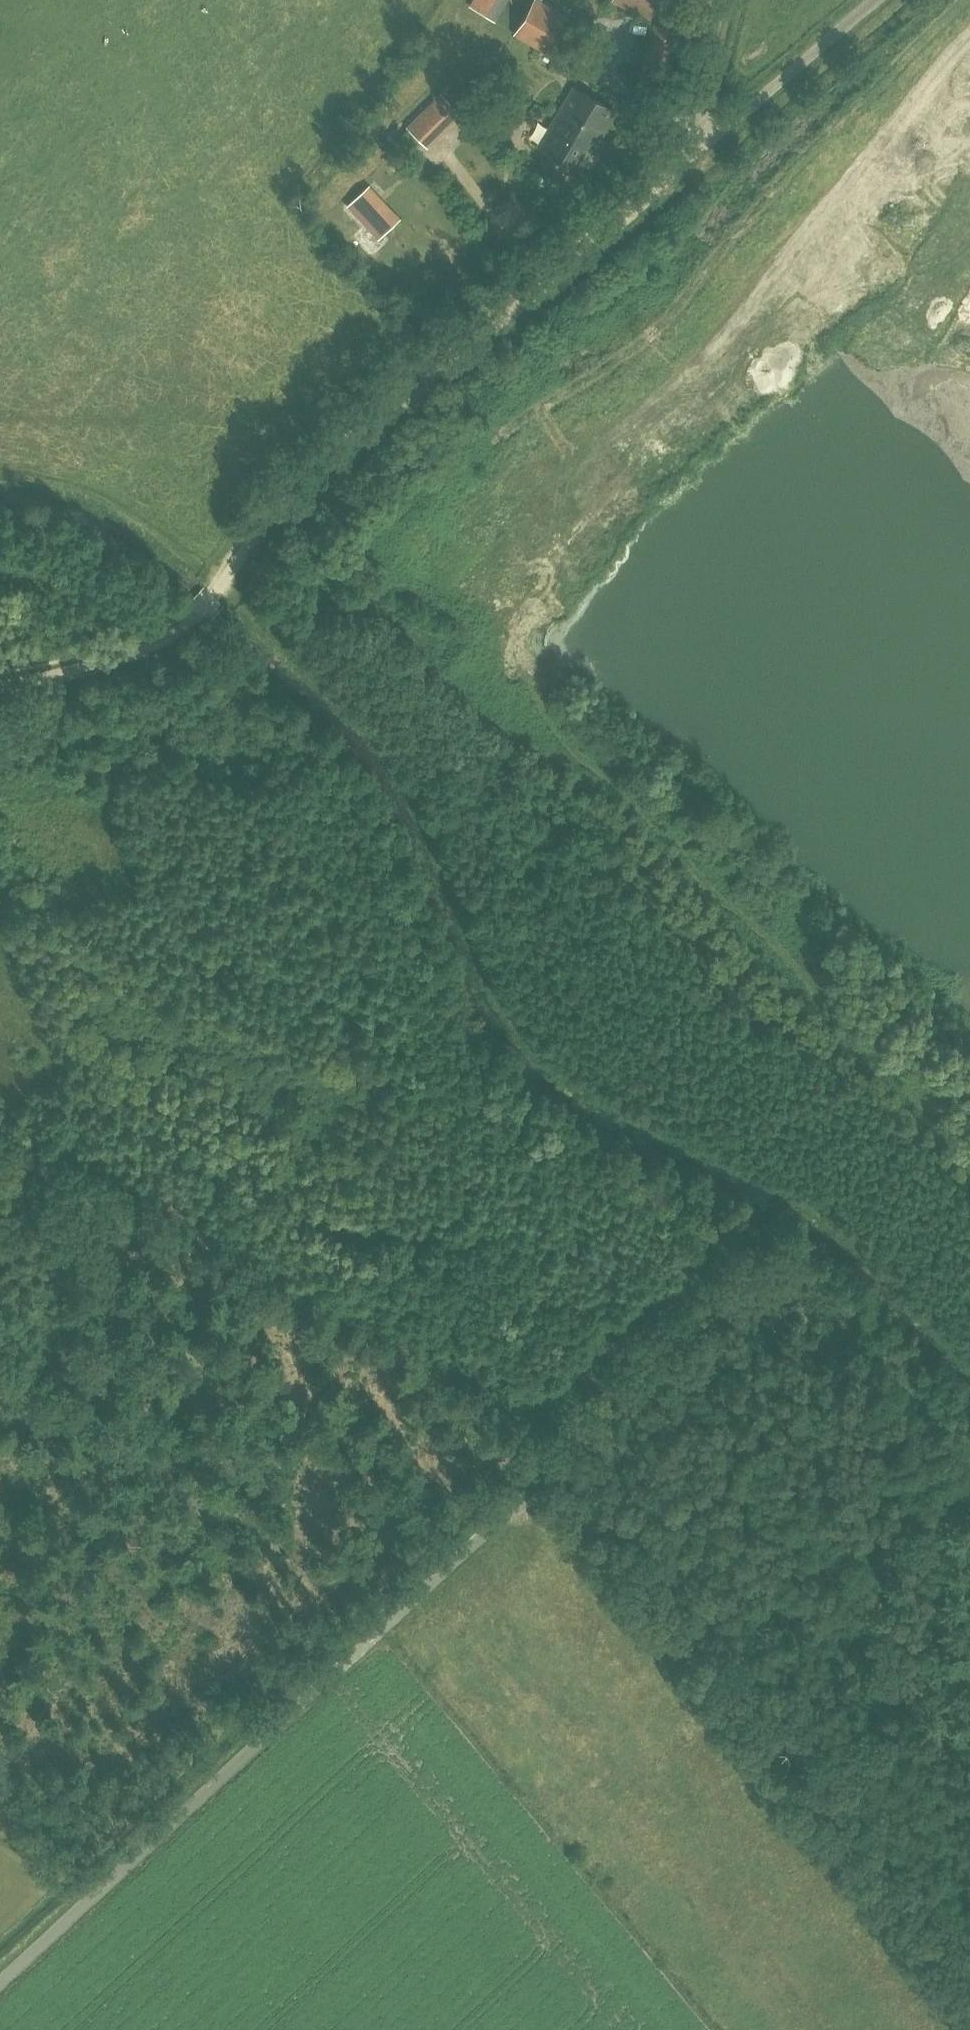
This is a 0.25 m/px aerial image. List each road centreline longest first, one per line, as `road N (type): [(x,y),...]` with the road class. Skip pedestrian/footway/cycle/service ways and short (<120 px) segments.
road 1 (track): [(969,1153),(760,920),(735,905),(605,767),(550,721),(507,638),(518,554),(541,501),(582,453),(691,363),(773,273),(922,82),(969,34)]
road 2 (unclassified): [(0,1983),(519,1497)]
road 3 (track): [(226,579),(293,492),(658,189)]
road 4 (unclassified): [(658,189),(877,0)]
road 5 (track): [(0,685),(94,665),(168,638),(205,606)]
road 6 (track): [(687,163),(728,0)]

